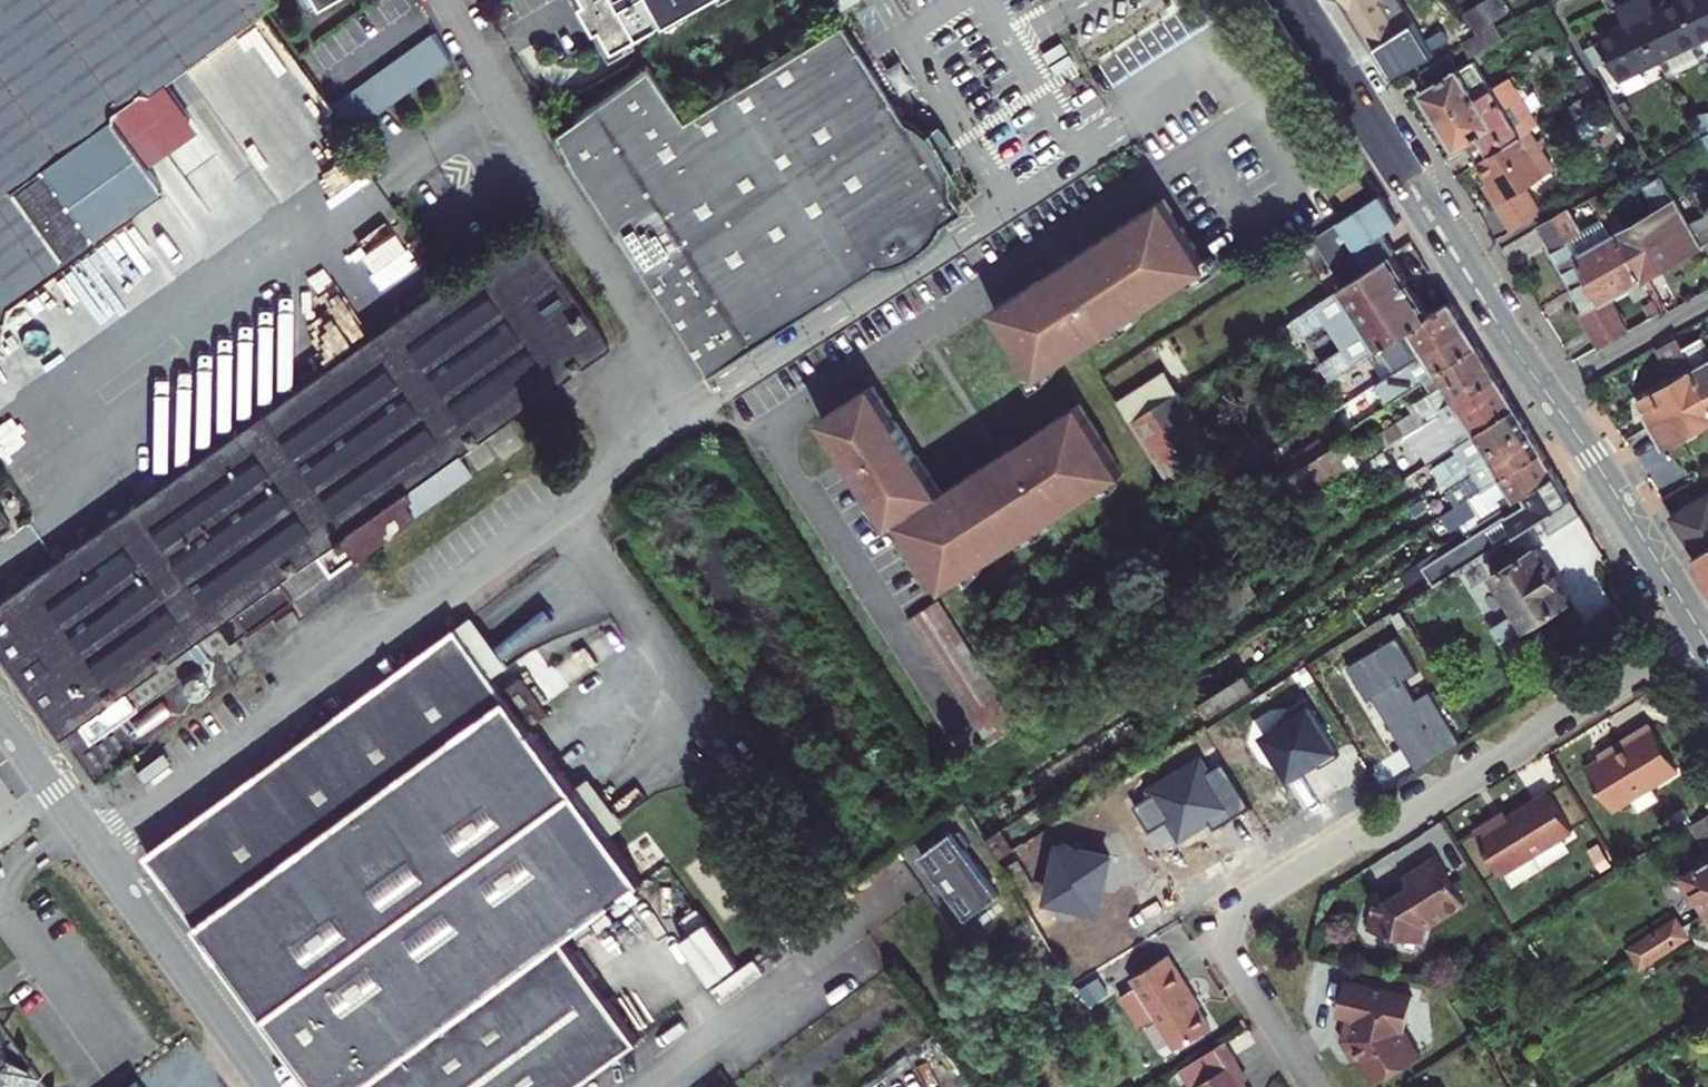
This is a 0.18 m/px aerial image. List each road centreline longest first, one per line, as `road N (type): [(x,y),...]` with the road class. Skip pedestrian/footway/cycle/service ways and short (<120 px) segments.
road 1 (residential): [(1700,629),(1241,910),(1227,937),(1233,962),(1310,1086)]
road 2 (secondary): [(1547,391),(1294,0)]
road 3 (tertiary): [(0,716),(269,1086)]
road 4 (secondary): [(1700,629),(1547,391)]
road 5 (residential): [(1547,391),(1707,300)]

